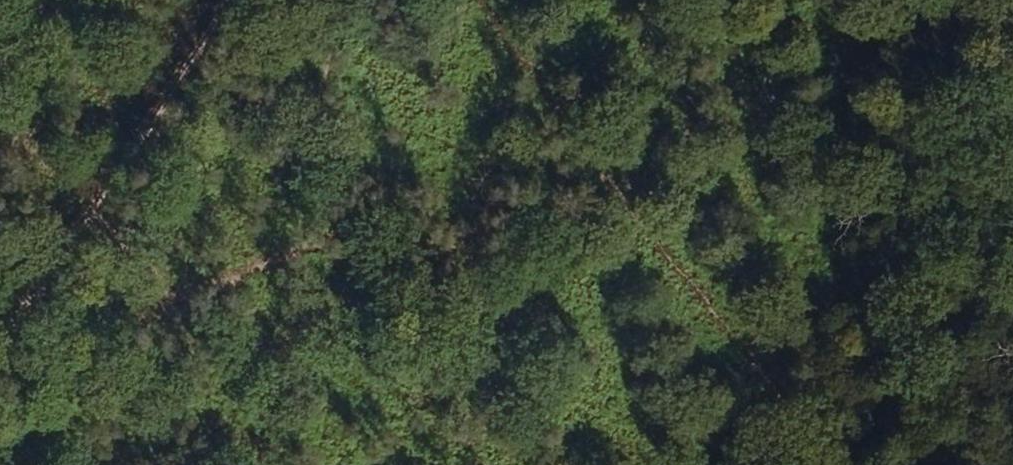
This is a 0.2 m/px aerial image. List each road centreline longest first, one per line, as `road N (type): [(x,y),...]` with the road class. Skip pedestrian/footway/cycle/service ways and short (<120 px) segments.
road 1 (track): [(0,345),(224,0)]

